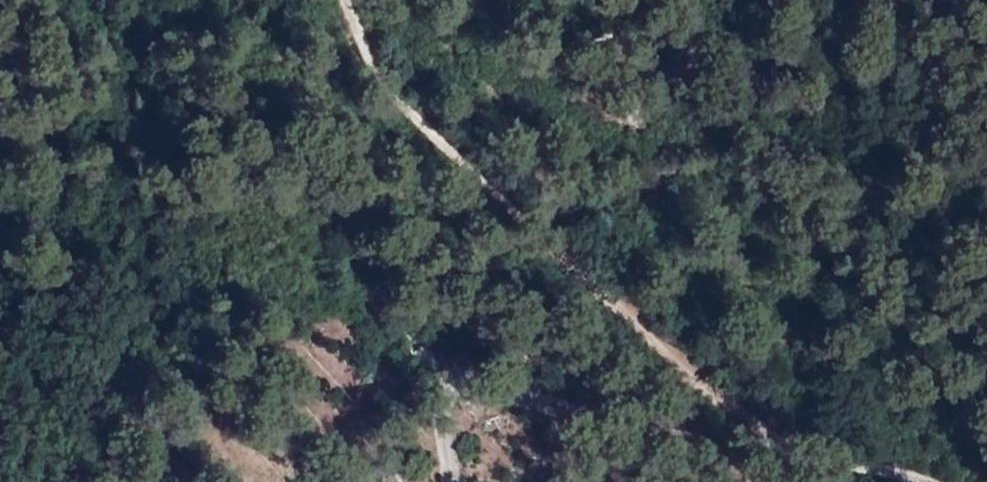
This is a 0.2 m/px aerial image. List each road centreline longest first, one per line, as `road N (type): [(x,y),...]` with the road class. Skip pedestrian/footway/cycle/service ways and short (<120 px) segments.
road 1 (track): [(817,448),(755,415),(600,299),(428,143),(358,65),(329,0)]
road 2 (residential): [(698,481),(582,407),(455,379),(440,427),(452,481)]

